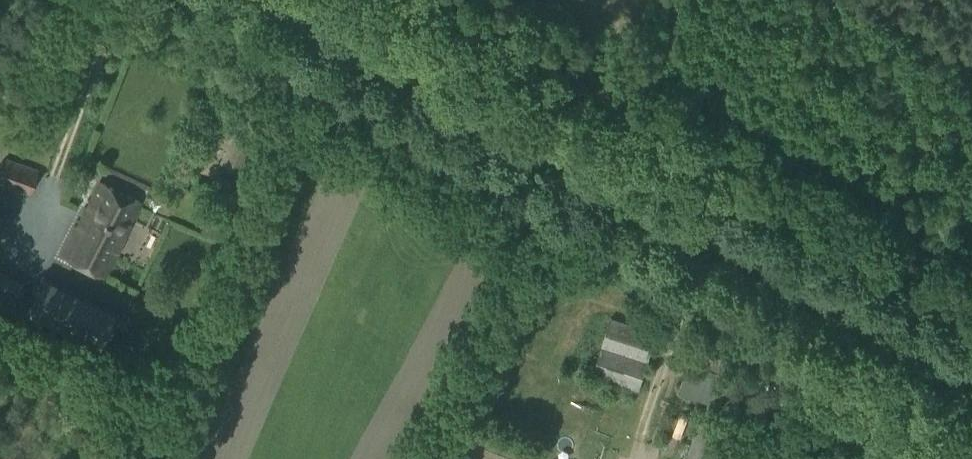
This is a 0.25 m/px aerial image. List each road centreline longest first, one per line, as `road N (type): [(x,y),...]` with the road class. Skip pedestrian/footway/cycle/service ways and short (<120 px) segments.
road 1 (track): [(291,0),(971,384)]
road 2 (track): [(798,286),(768,389),(794,421),(784,458)]

